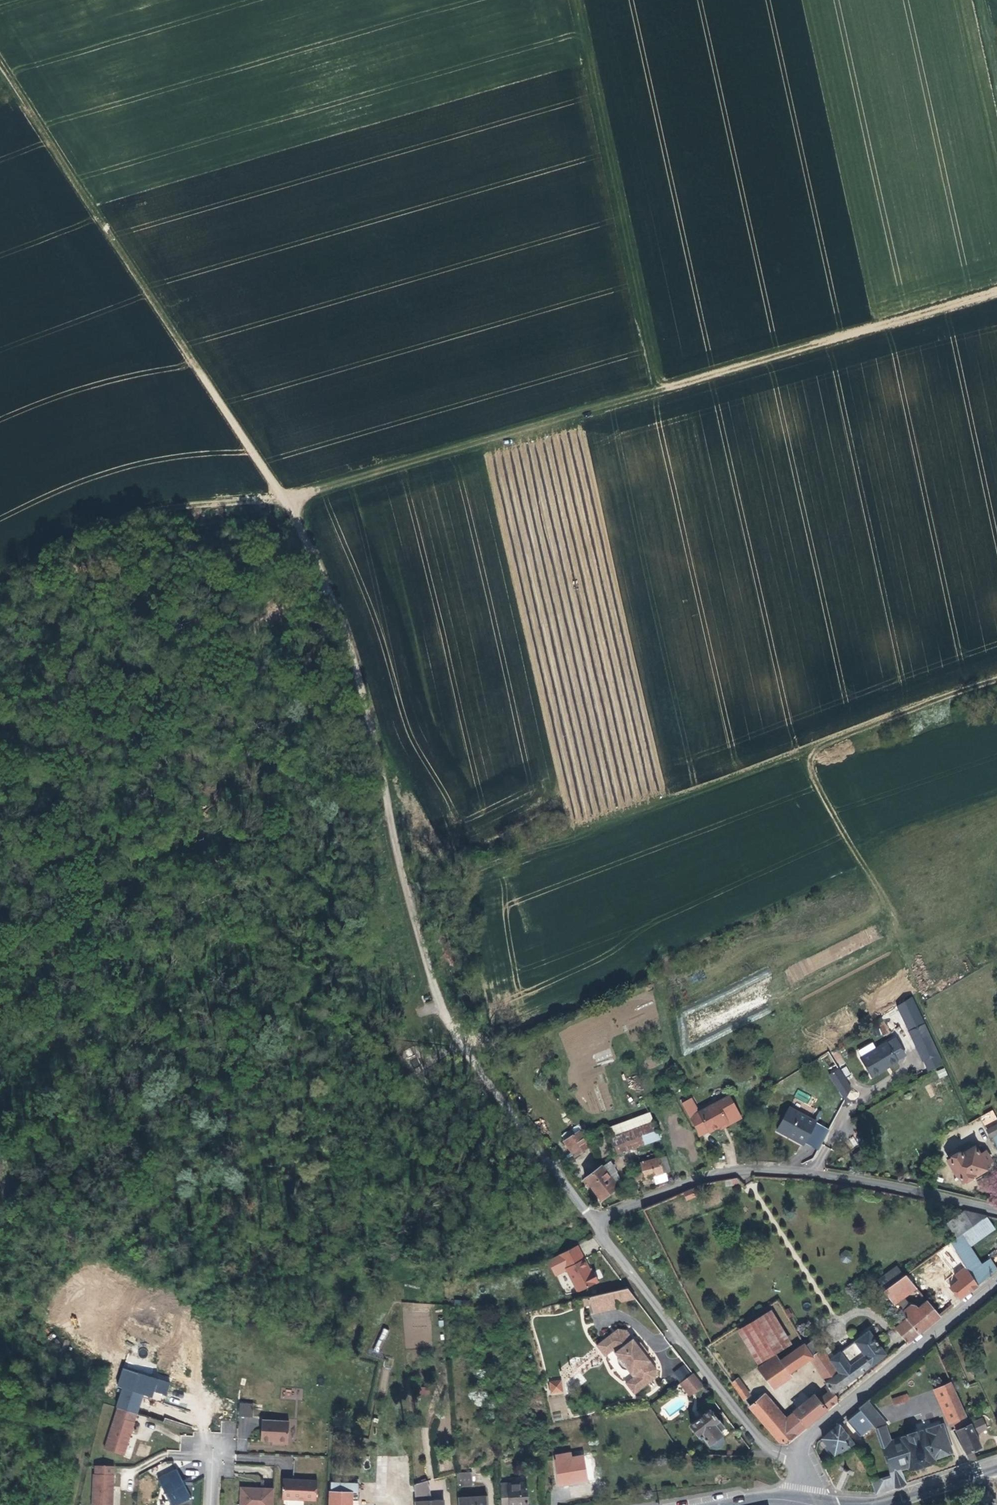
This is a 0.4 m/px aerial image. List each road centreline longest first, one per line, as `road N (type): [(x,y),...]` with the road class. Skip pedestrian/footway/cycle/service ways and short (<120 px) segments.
road 1 (track): [(598,1230),(446,1018),(415,926),(350,645),(287,498),(0,60)]
road 2 (track): [(0,575),(88,532),(168,508),(331,488),(996,291)]
road 3 (track): [(996,682),(831,742),(815,767),(872,875),(906,977),(970,1118),(996,1112)]
road 4 (track): [(799,756),(407,893)]
road 5 (residential): [(604,1215),(704,1176),(756,1168),(996,1207)]
road 6 (residential): [(604,1215),(598,1230),(760,1440),(799,1460)]
road 7 (residential): [(799,1460),(805,1441),(996,1281)]
road 8 (secondary): [(996,1466),(883,1504)]

